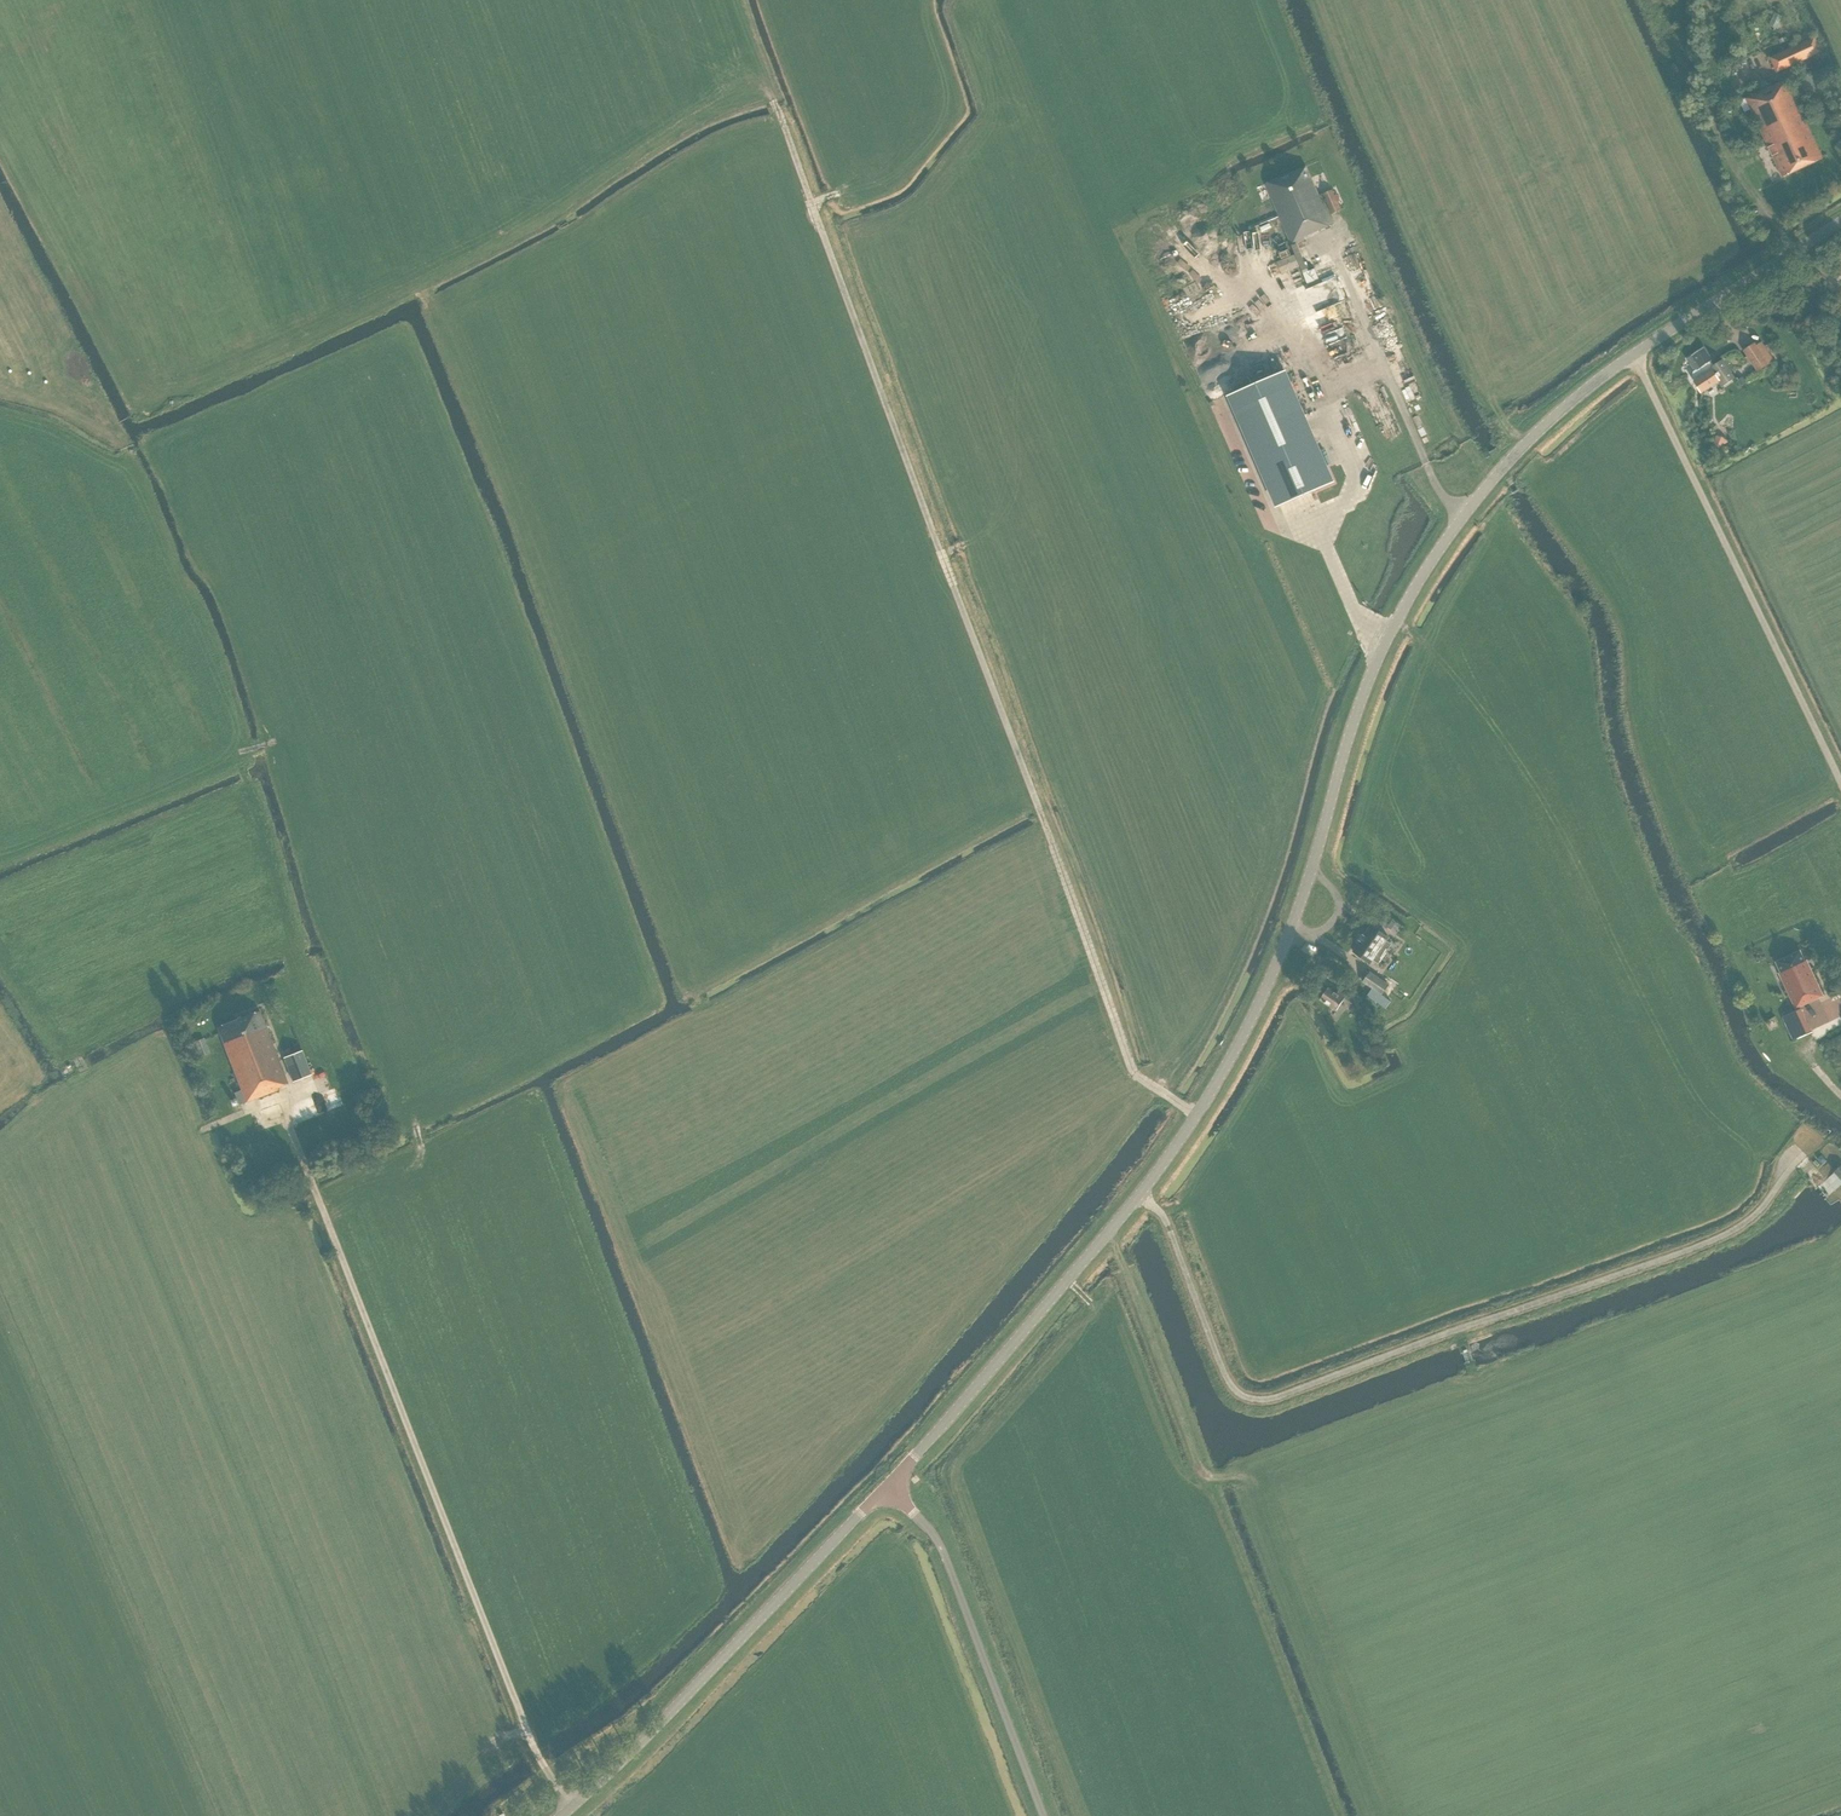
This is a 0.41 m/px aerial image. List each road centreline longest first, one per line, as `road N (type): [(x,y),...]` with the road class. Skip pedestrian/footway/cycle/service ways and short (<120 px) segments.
road 1 (tertiary): [(887,1485),(1156,1175),(1250,1029),(1351,725),(1417,582),(1456,528),(1509,461),(1633,352),(1840,220)]
road 2 (unclassified): [(574,1805),(537,1754),(309,1181)]
road 3 (tertiary): [(574,1805),(887,1485)]
road 4 (unclassified): [(1043,1815),(941,1546),(887,1485)]

